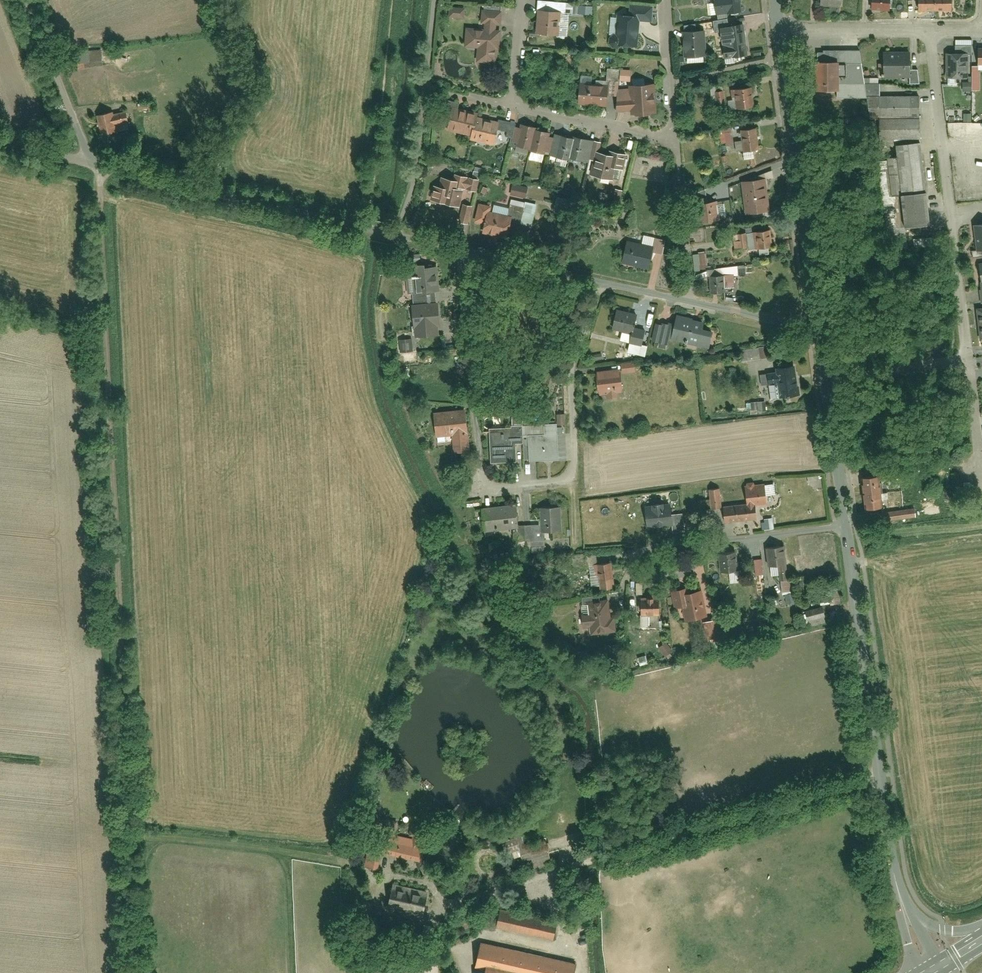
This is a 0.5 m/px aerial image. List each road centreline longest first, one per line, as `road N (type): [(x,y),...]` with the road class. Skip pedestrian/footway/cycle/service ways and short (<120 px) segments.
road 1 (residential): [(93,164),(131,972)]
road 2 (residential): [(614,285),(576,373),(568,472),(481,483),(459,250)]
road 3 (tertiary): [(928,972),(890,851),(844,526)]
road 4 (residential): [(523,0),(515,105),(675,133),(663,0)]
road 5 (residential): [(459,250),(93,164)]
road 6 (residential): [(924,23),(961,367)]
road 7 (tertiary): [(814,330),(780,23)]
road 8 (residential): [(814,330),(614,285)]
road 9 (residential): [(711,542),(629,549),(632,578),(698,571)]
road 10 (residential): [(29,0),(93,164)]
road 11 (residential): [(614,285),(459,250)]
road 12 (tertiary): [(844,526),(822,377)]
road 13 (residential): [(780,23),(924,23)]
road 14 (residential): [(961,367),(822,377)]
road 15 (residential): [(844,526),(711,542)]

